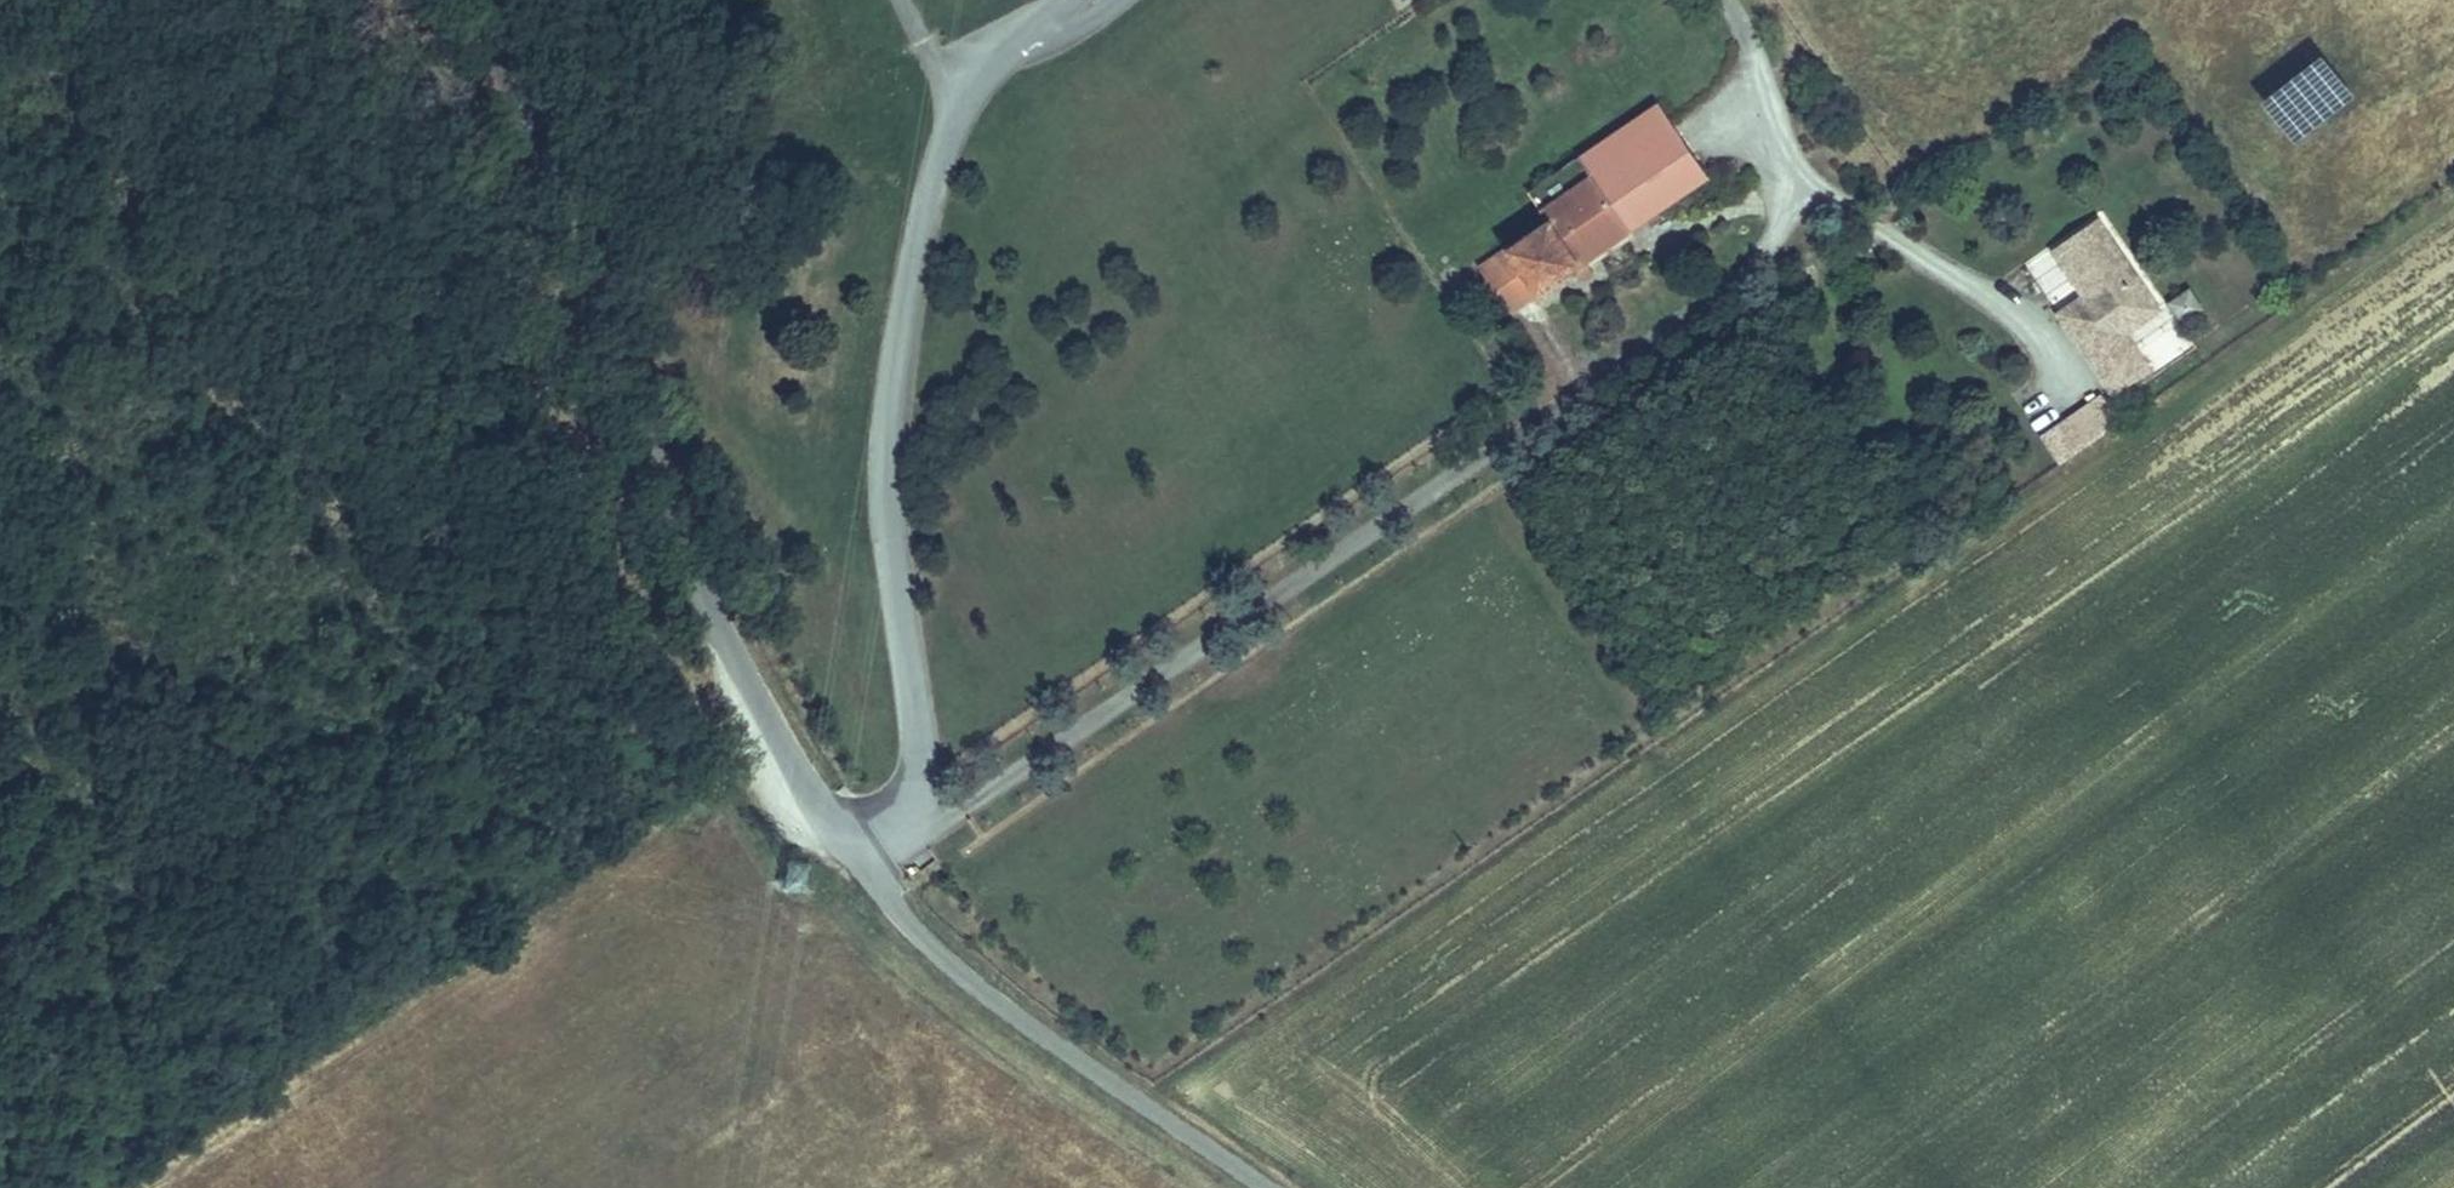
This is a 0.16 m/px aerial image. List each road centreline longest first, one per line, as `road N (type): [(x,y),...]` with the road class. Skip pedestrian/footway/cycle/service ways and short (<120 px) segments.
road 1 (residential): [(1266,1187),(918,925),(757,670),(653,436),(437,0)]

